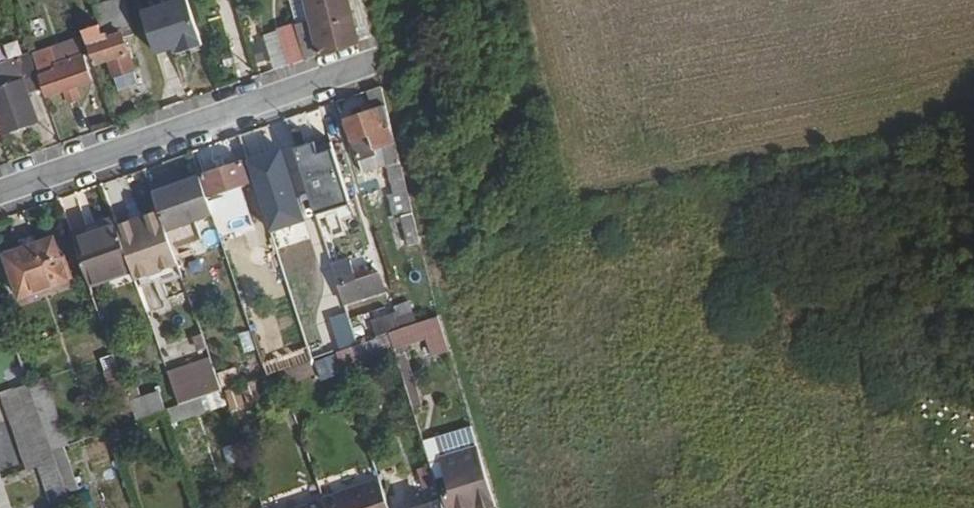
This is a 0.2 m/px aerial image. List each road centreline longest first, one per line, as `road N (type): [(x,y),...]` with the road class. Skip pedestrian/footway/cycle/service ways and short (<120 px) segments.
road 1 (residential): [(0,191),(362,62)]

